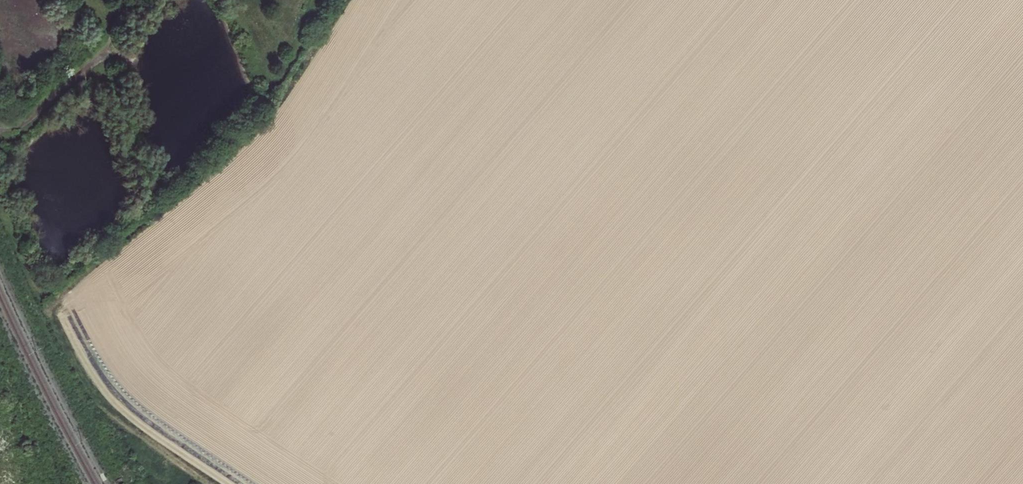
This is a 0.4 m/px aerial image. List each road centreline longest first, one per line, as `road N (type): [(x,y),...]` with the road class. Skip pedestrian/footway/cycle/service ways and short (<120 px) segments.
road 1 (track): [(342,0),(274,112),(44,309),(100,416),(203,483)]

